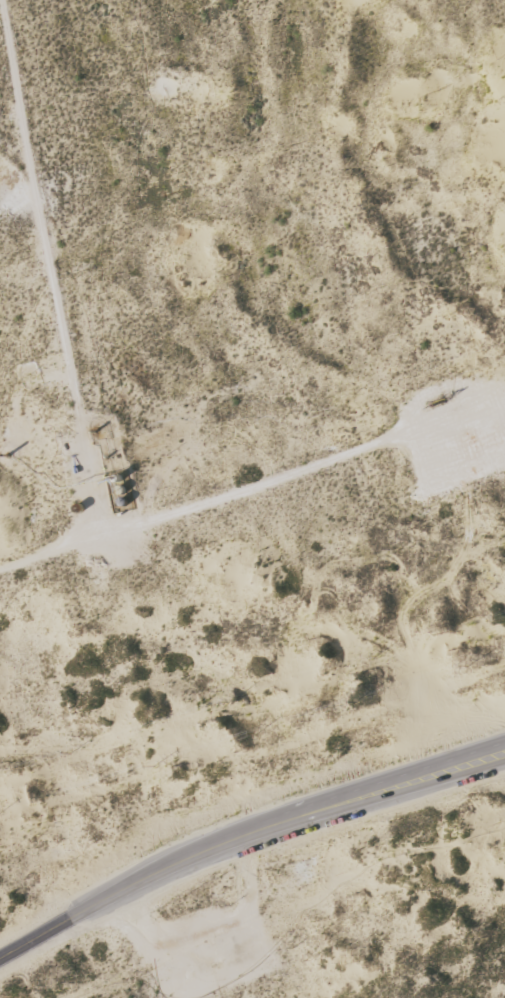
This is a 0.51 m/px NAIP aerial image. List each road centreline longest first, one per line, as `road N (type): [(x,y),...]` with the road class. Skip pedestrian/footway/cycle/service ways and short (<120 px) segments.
road 1 (secondary): [(0,957),(212,846),(504,747)]
road 2 (track): [(103,538),(21,0)]
road 3 (track): [(0,574),(294,488),(399,437)]

